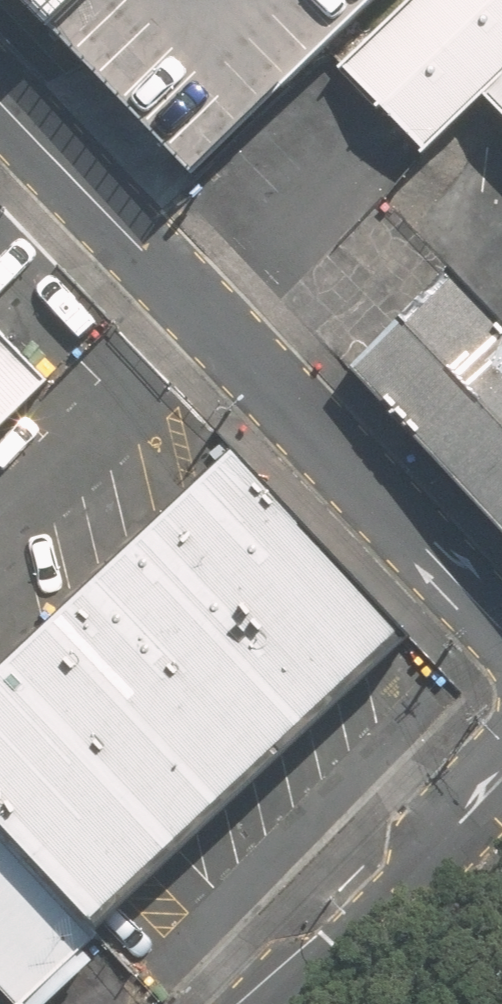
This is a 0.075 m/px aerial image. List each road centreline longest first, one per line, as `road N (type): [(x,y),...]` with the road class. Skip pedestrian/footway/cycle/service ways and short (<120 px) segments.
road 1 (residential): [(501,622),(0,100)]
road 2 (residential): [(274,1003),(501,765)]

